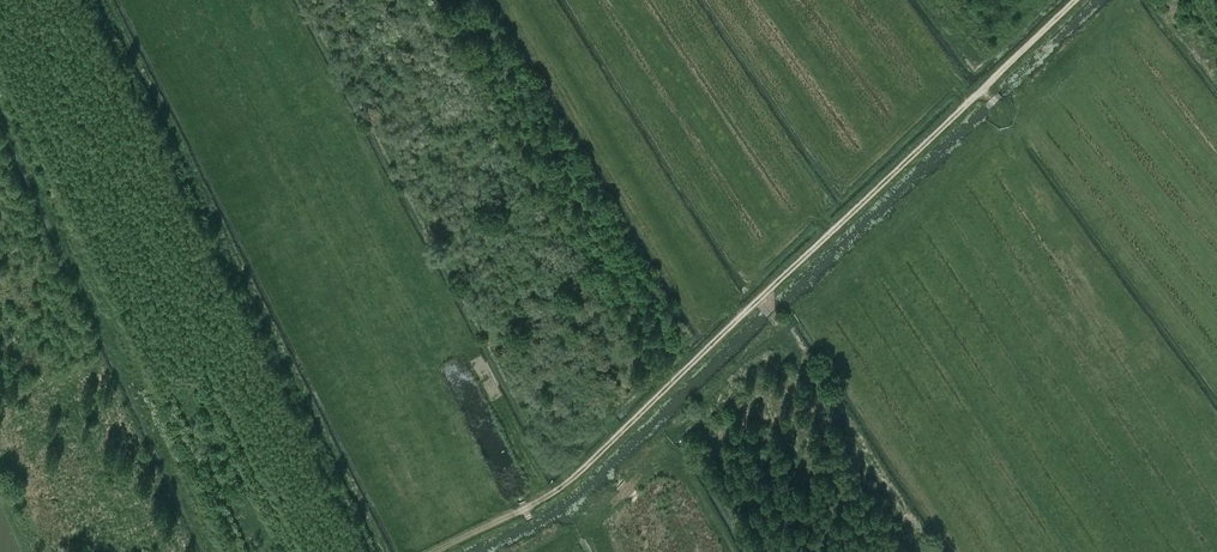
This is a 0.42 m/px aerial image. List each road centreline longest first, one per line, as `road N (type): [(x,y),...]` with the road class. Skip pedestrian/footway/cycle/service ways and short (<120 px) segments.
road 1 (track): [(759,301),(1077,0)]
road 2 (track): [(430,551),(569,481),(759,301)]
road 3 (track): [(924,551),(779,322)]

